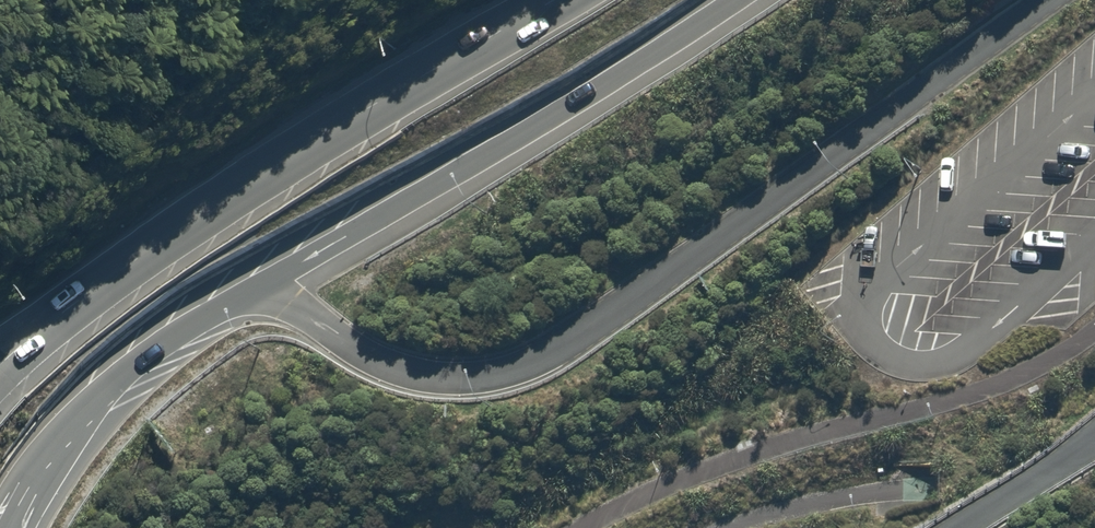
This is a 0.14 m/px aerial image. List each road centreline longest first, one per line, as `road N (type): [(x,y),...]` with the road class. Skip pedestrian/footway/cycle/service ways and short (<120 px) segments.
road 1 (residential): [(1041,0),(670,271),(551,354),(514,369),(442,377),(403,370),(258,283)]
road 2 (trunk): [(0,358),(182,221),(543,0)]
road 3 (trunk): [(720,0),(258,283)]
road 4 (trunk): [(258,283),(114,378),(74,418),(8,527)]

